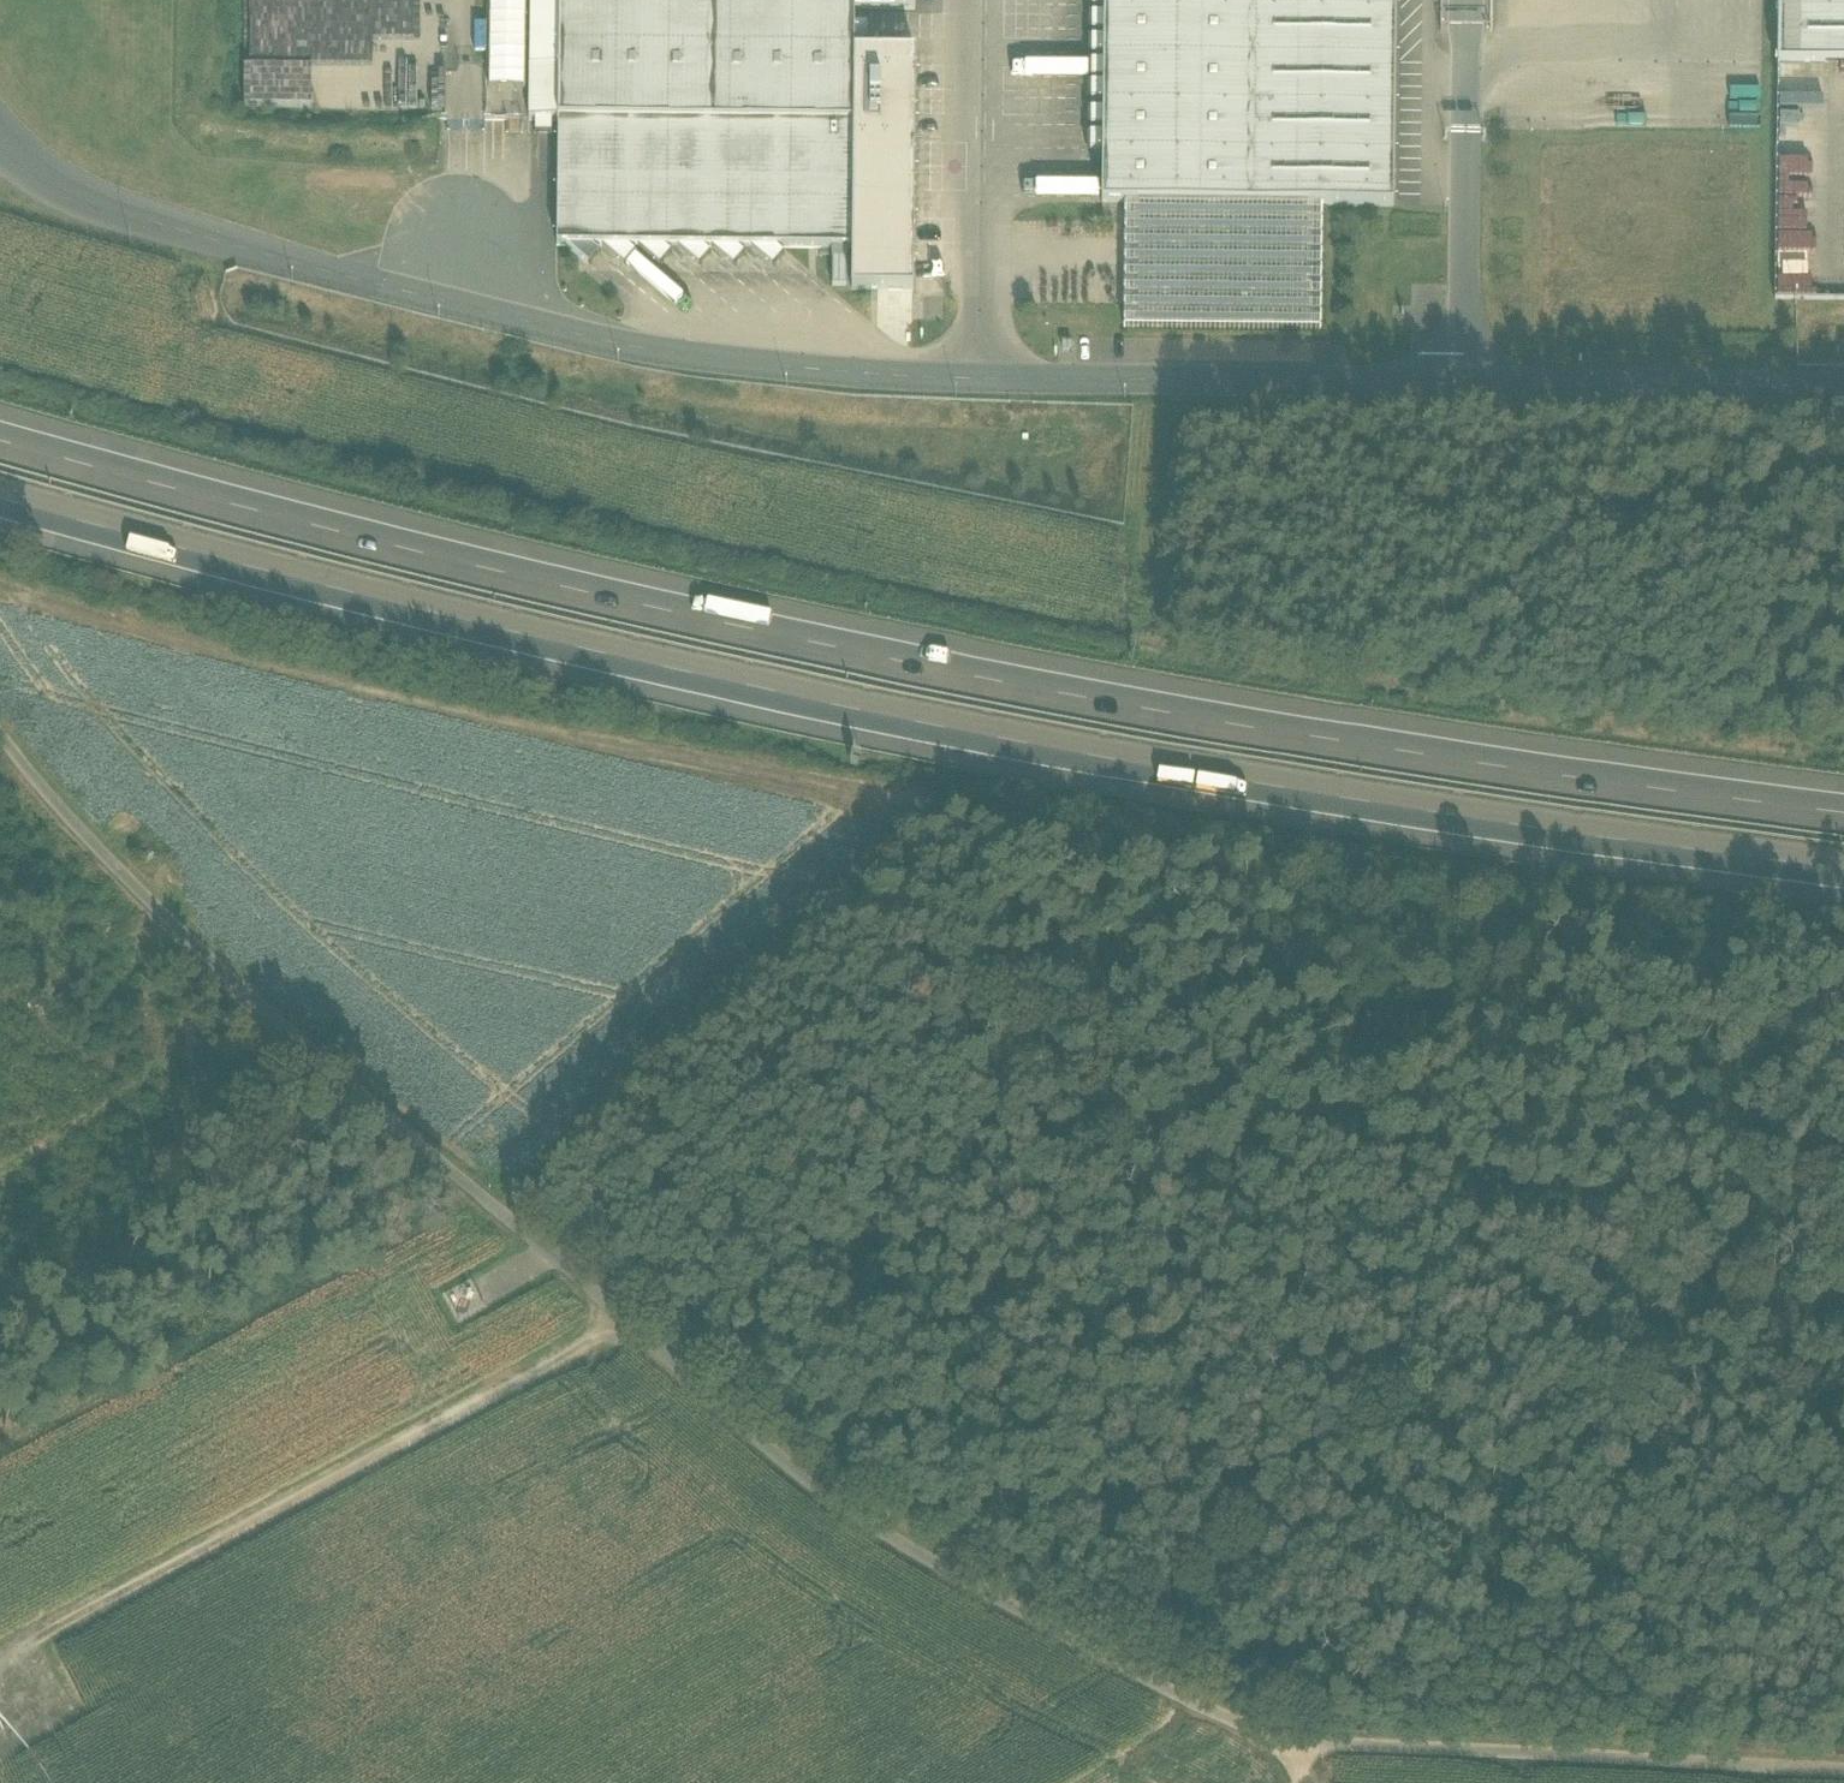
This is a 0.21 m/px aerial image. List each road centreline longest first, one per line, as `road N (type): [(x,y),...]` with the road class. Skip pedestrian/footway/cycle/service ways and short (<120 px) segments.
road 1 (unclassified): [(0,729),(148,896),(524,1232),(840,1498),(1289,1739),(1402,1753),(1843,1773)]
road 2 (motorway): [(0,496),(596,651),(1002,736),(1400,807),(1843,872)]
road 3 (motorway): [(1843,812),(1406,751),(1012,684),(609,597),(0,439)]
road 4 (track): [(0,1663),(49,1630),(631,1322)]

